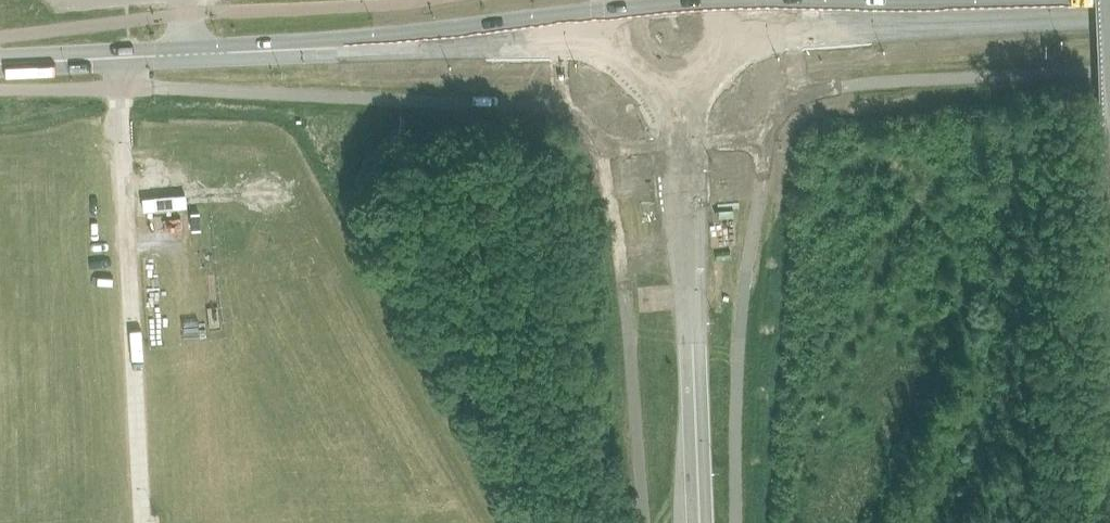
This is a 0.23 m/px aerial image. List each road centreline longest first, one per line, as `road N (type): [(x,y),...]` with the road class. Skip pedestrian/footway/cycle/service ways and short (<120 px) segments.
road 1 (track): [(143,522),(120,124)]
road 2 (secondary): [(698,522),(684,209)]
road 3 (secondary): [(968,16),(935,7),(768,8),(740,1)]
road 4 (secondary): [(742,47),(931,30),(968,16)]
road 5 (secondary): [(188,54),(416,44)]
road 6 (secondary): [(612,4),(578,16),(433,32),(416,44)]
road 7 (secondary): [(416,44),(435,52),(614,55)]
road 8 (secondary): [(968,16),(1109,11)]
road 9 (secondary): [(655,91),(668,186),(684,209)]
road 10 (secondary): [(684,209),(699,183),(702,90)]

